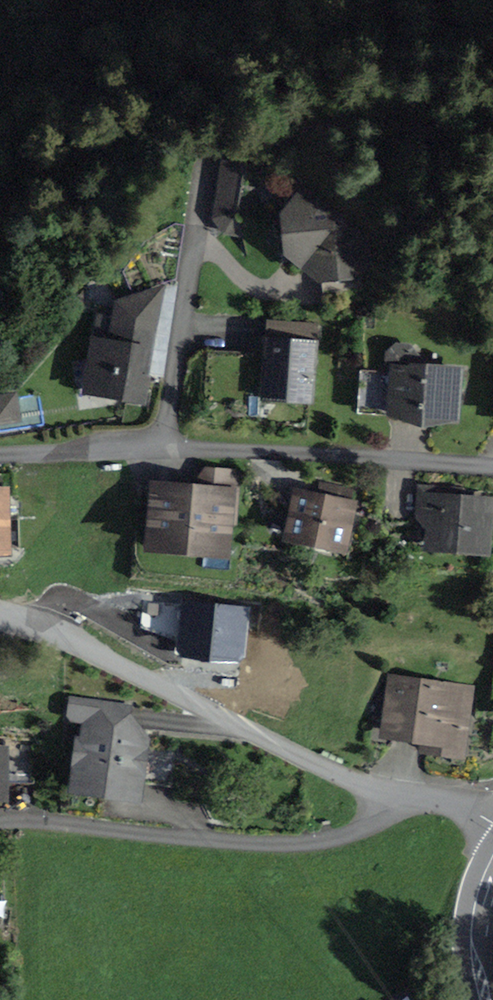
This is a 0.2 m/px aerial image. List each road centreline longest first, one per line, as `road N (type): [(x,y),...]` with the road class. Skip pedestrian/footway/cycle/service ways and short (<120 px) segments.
road 1 (residential): [(492,465),(159,447),(0,454)]
road 2 (residential): [(0,613),(76,639),(322,767),(411,799)]
road 3 (residential): [(411,799),(368,826),(292,843),(0,821)]
road 4 (primary): [(492,877),(479,945),(485,999)]

